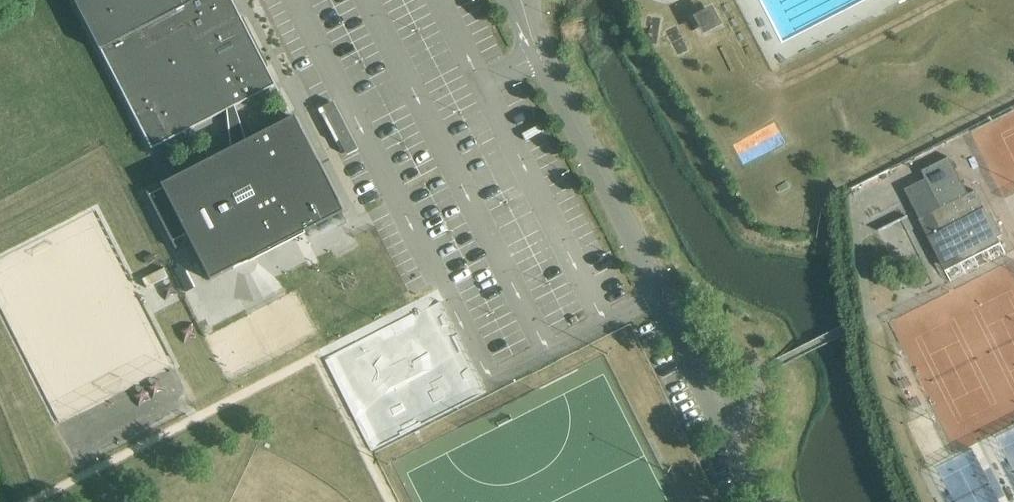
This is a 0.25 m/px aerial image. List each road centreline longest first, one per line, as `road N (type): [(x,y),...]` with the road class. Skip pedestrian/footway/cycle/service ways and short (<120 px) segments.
road 1 (residential): [(538,63),(759,501)]

